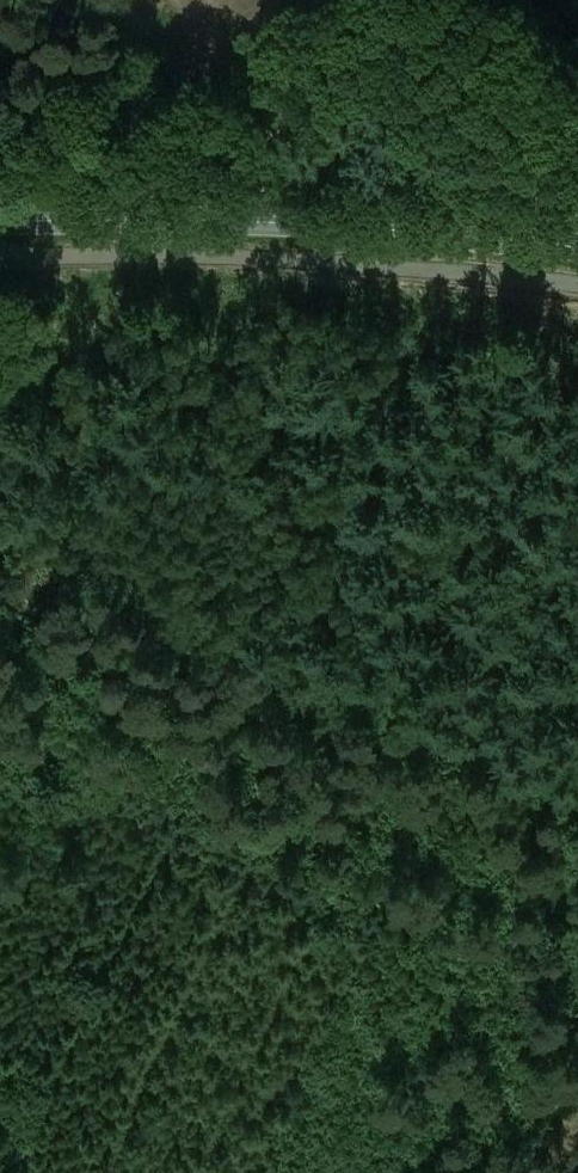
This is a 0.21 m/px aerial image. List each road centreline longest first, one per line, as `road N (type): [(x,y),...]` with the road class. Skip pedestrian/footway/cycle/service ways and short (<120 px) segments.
road 1 (tertiary): [(0,221),(167,219),(577,247)]

